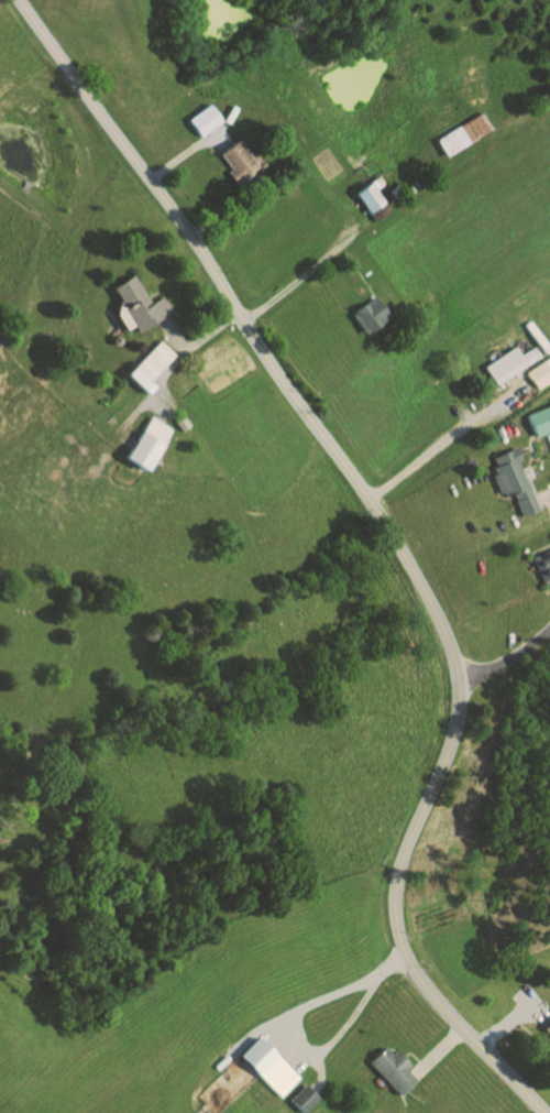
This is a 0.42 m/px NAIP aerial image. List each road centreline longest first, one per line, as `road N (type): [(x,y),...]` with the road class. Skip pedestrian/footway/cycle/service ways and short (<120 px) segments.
road 1 (secondary): [(547,1112),(424,985),(396,926),(398,869),(459,714),(459,672),(443,623),(371,498),(21,0)]

